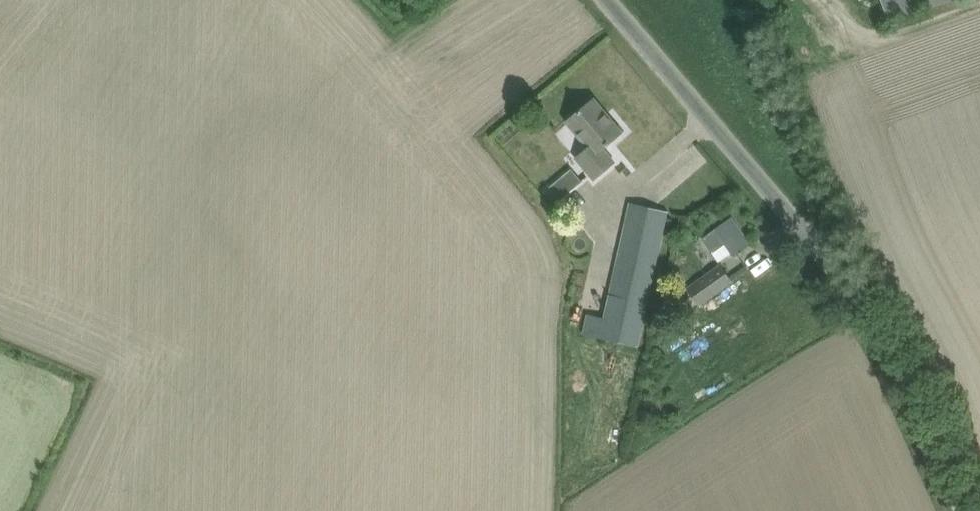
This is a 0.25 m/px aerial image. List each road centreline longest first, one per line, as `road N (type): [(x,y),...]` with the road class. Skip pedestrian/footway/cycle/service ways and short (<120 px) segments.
road 1 (unclassified): [(608,0),(828,263),(905,373),(963,510)]

